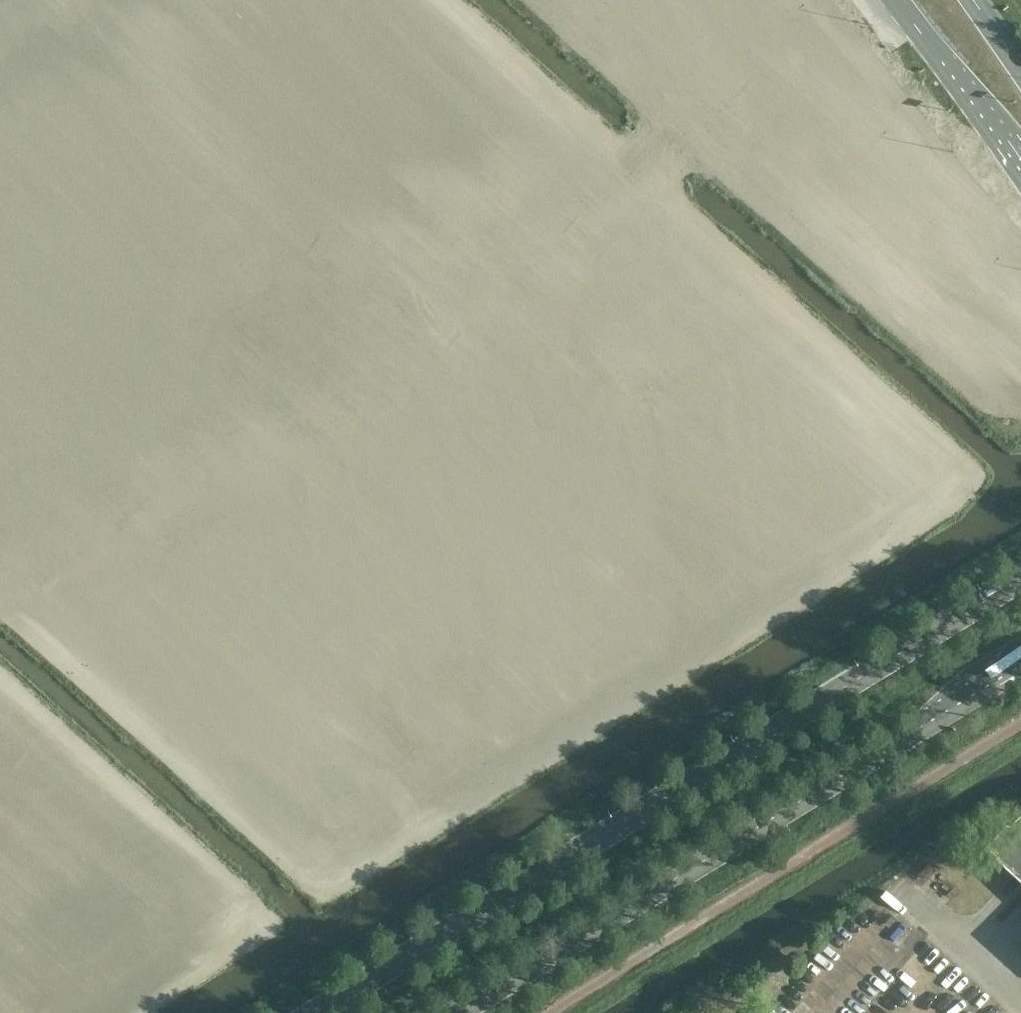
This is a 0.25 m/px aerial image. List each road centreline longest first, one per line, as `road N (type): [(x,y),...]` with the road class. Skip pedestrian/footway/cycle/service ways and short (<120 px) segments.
road 1 (secondary): [(1020,578),(314,1012)]
road 2 (secondary): [(453,1012),(1020,664)]
road 3 (secondary): [(895,0),(1020,172)]
road 4 (unclassified): [(1020,998),(911,897)]

